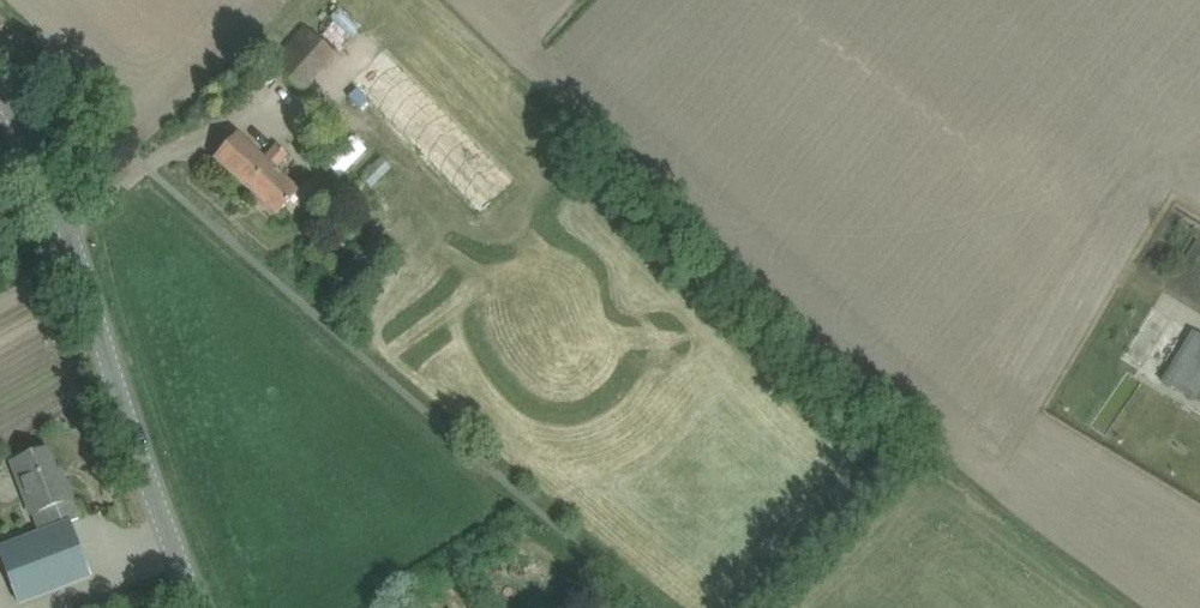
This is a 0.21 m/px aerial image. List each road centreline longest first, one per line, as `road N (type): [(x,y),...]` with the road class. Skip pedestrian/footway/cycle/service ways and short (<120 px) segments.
road 1 (tertiary): [(198,607),(64,229)]
road 2 (tertiary): [(64,229),(0,87)]

